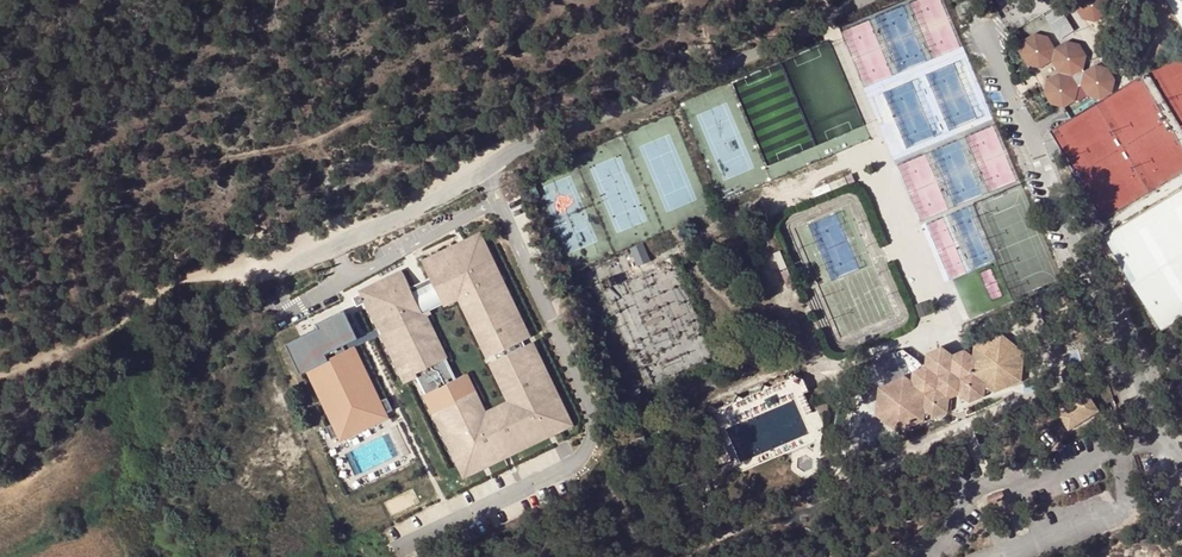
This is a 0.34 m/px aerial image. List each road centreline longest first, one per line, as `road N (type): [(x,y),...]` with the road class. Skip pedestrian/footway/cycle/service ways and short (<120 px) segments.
road 1 (unclassified): [(857,0),(514,153),(441,197),(270,274)]
road 2 (unclassified): [(1181,459),(1159,432),(966,0)]
road 3 (track): [(0,372),(161,300),(228,277),(270,274)]

